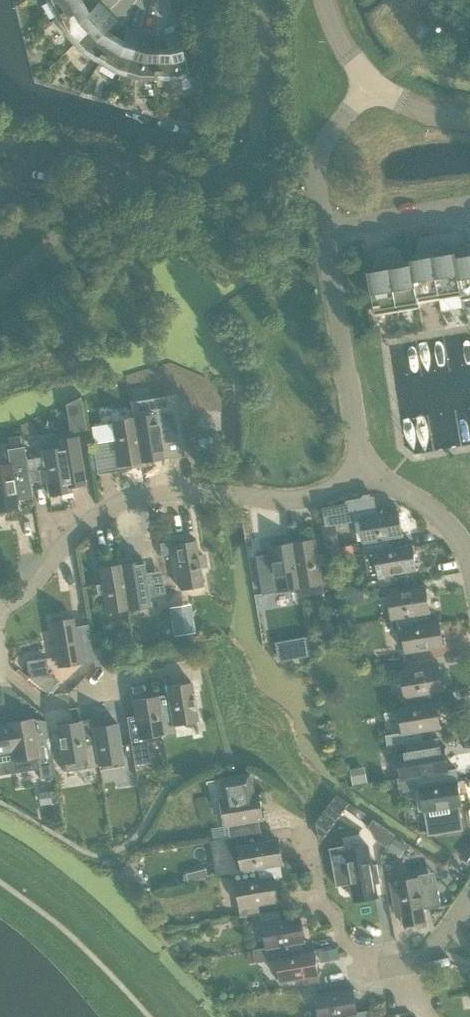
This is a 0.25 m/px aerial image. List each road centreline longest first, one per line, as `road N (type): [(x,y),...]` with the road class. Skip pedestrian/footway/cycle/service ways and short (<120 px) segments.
road 1 (residential): [(0,613),(79,529),(119,501),(179,491),(292,500),(364,473)]
road 2 (residential): [(125,178),(212,182),(236,171),(260,123),(264,0)]
road 3 (residential): [(364,473),(324,229)]
road 4 (residential): [(309,827),(322,901),(365,969),(415,960)]
road 5 (residential): [(166,673),(44,704),(2,670),(0,659)]
road 6 (residential): [(0,286),(125,178)]
road 7 (unclassified): [(324,229),(319,155),(372,81)]
road 8 (residential): [(469,204),(324,229)]
road 9 (residential): [(469,565),(441,516),(364,473)]
road 10 (residential): [(0,143),(91,155),(125,178)]

